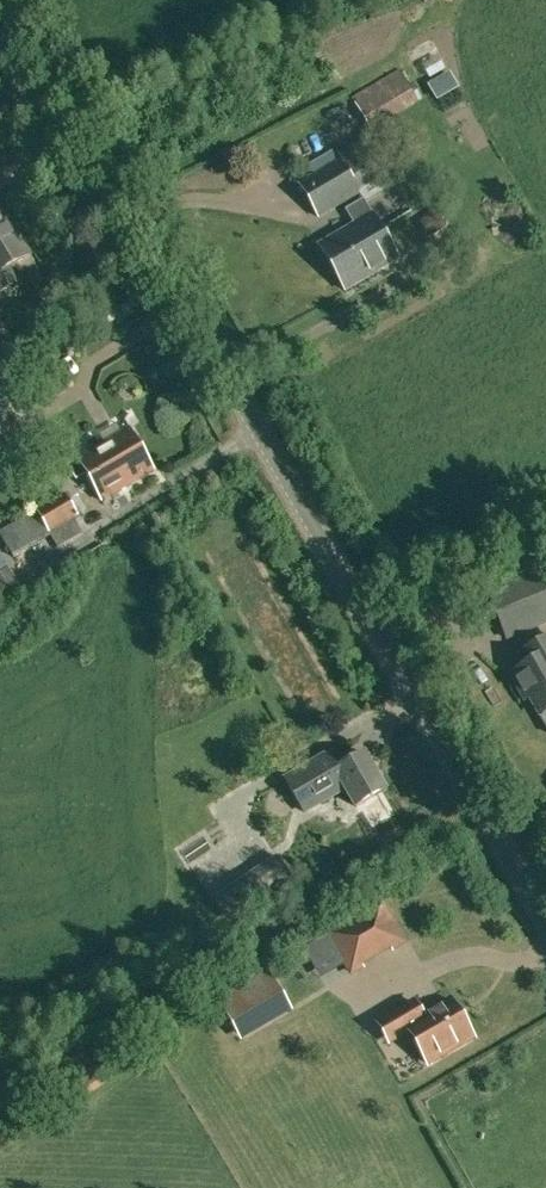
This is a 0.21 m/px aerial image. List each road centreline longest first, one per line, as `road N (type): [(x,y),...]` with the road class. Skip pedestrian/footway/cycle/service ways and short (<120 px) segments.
road 1 (unclassified): [(545,924),(7,0)]

